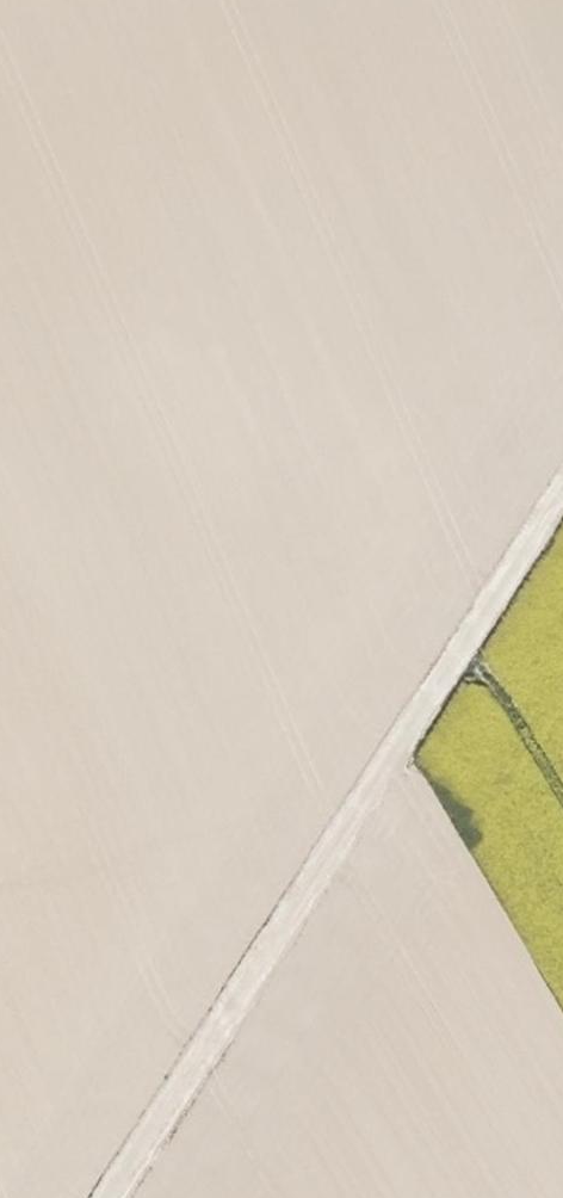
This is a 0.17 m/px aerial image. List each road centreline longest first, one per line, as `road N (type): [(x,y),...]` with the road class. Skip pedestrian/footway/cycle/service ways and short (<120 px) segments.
road 1 (track): [(102,1197),(562,484)]

